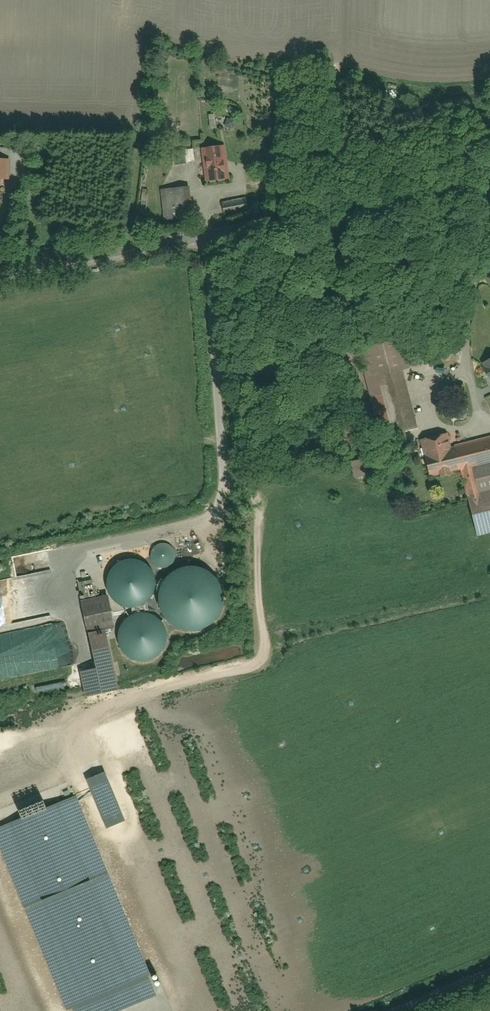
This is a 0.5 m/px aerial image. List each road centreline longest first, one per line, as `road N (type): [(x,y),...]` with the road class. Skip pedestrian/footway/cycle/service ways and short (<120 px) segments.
road 1 (tertiary): [(489,189),(0,270)]

